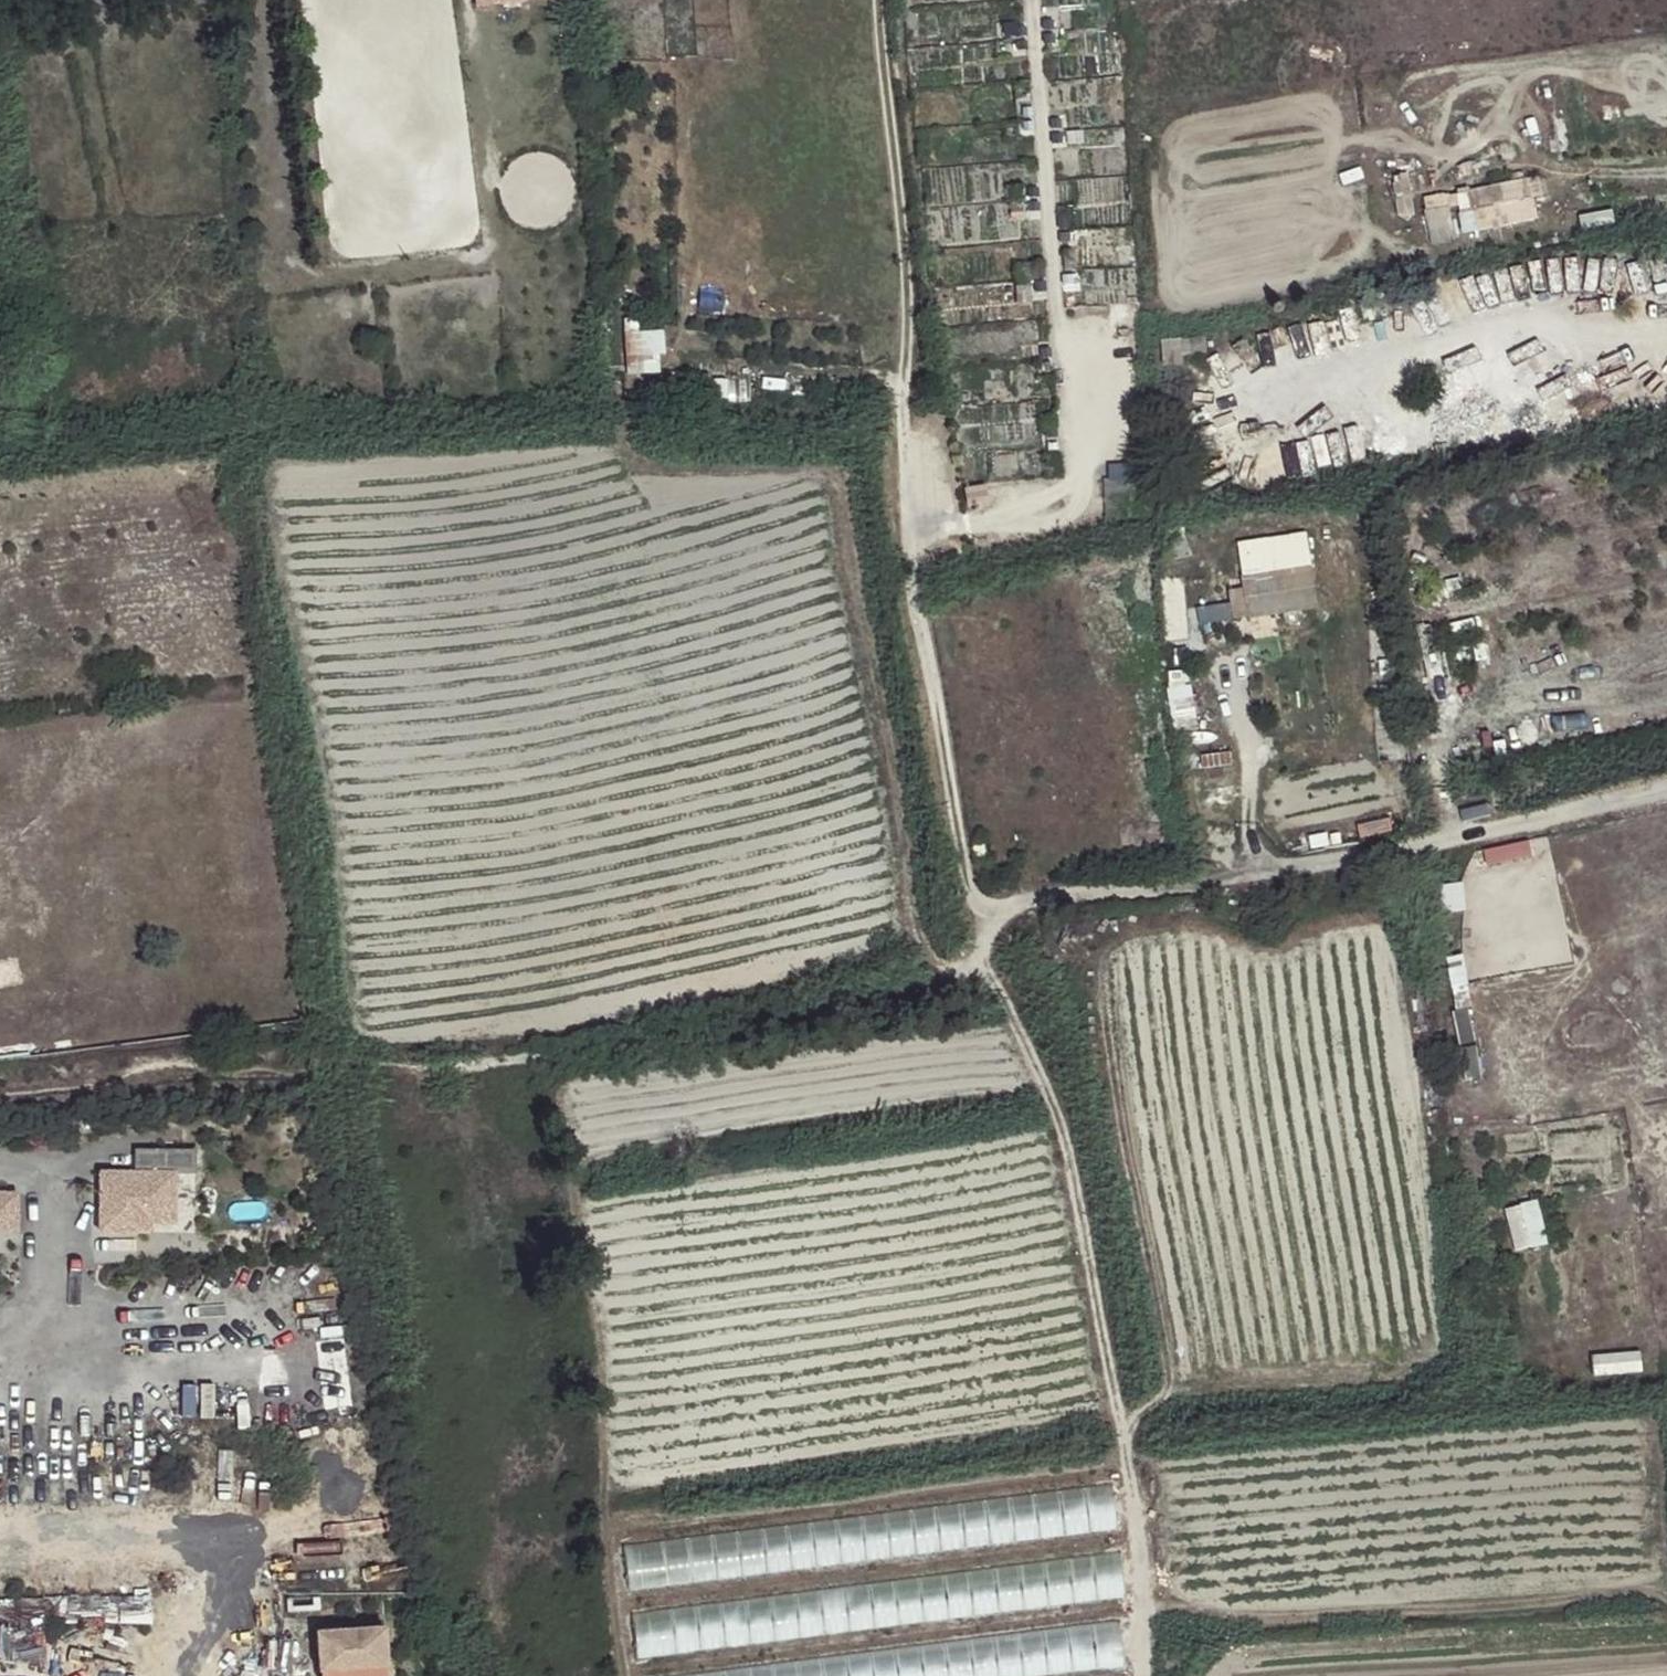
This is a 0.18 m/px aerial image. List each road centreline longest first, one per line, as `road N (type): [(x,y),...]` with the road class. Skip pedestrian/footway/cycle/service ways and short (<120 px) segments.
road 1 (track): [(0,1081),(287,1061),(448,1079),(943,988),(1027,905),(1429,843),(1666,795)]

